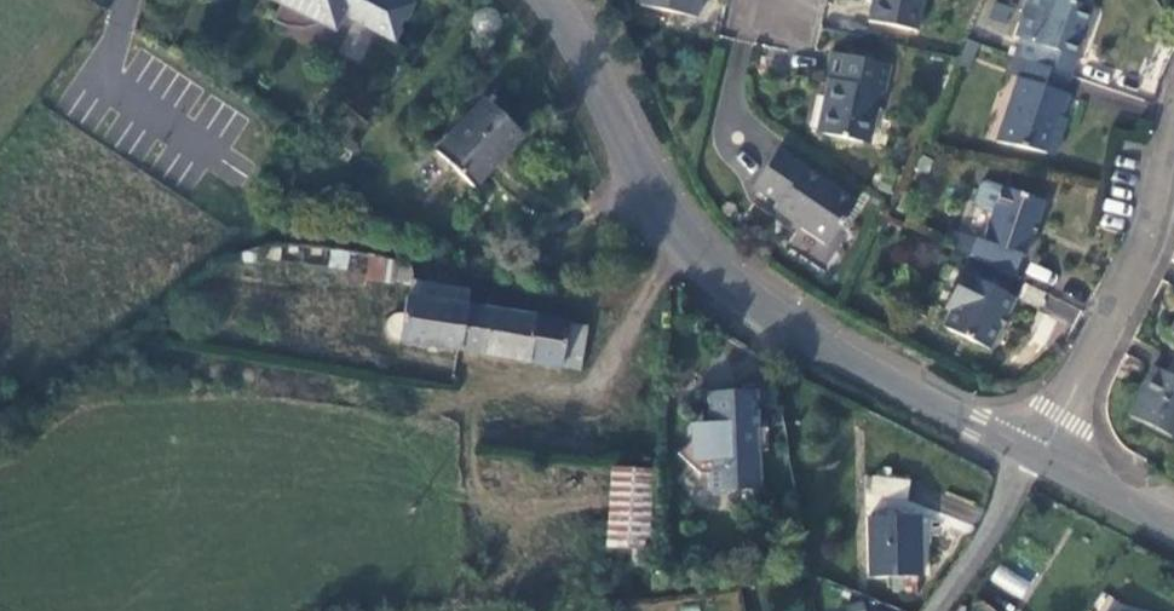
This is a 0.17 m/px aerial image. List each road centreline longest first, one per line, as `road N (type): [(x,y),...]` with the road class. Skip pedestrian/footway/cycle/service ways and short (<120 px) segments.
road 1 (unclassified): [(1039,457),(781,314),(705,259),(646,181),(550,0)]
road 2 (residential): [(1039,457),(1067,418),(1152,224),(1173,120)]
road 3 (residential): [(943,610),(1039,457)]
road 4 (unclassified): [(1173,526),(1039,457)]

